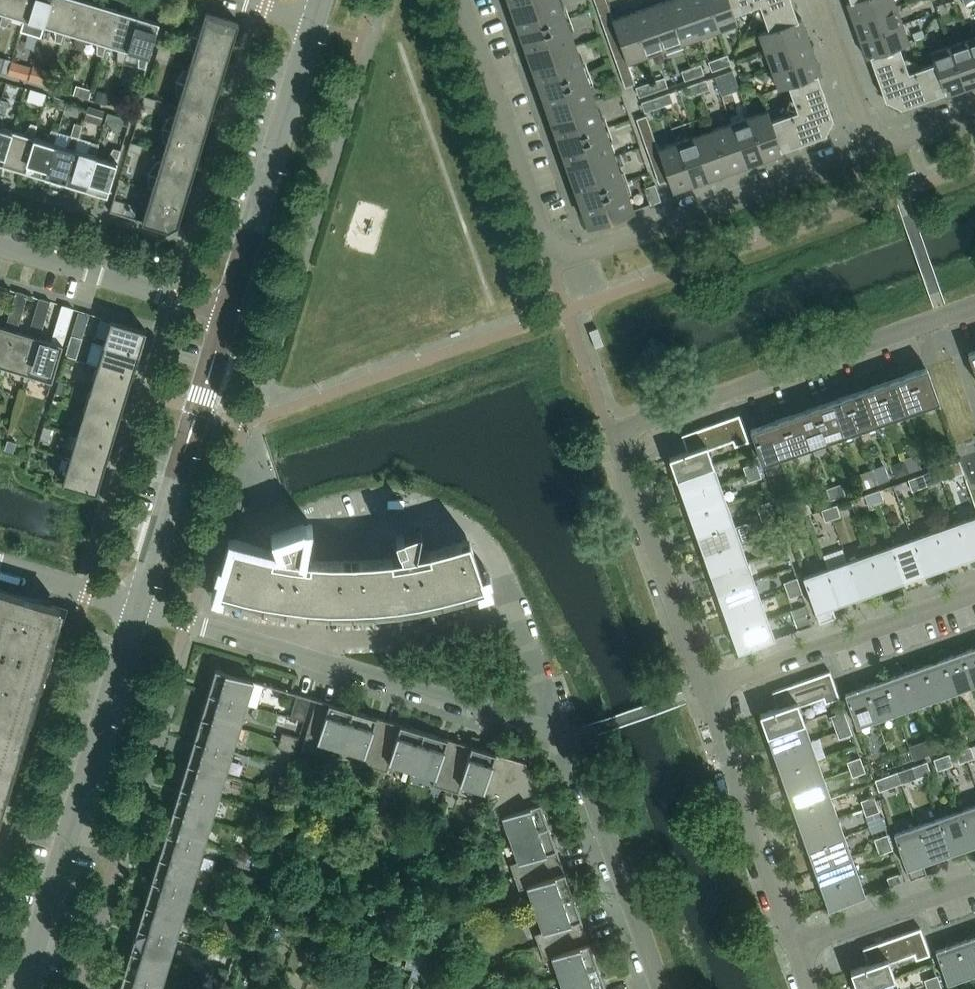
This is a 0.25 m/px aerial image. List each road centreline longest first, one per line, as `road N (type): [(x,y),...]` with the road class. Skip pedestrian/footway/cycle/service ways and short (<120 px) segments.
road 1 (residential): [(662,988),(576,749),(383,679),(140,607)]
road 2 (residential): [(707,688),(613,440),(625,428),(974,308)]
road 3 (residential): [(870,145),(554,259),(461,0)]
road 4 (tertiary): [(23,988),(140,607)]
road 5 (tertiary): [(140,607),(226,314)]
road 6 (tertiary): [(226,314),(311,22)]
road 7 (residential): [(707,688),(974,595)]
road 8 (residential): [(795,944),(707,688)]
road 9 (residential): [(226,314),(0,246)]
road 10 (residential): [(795,944),(974,881)]
road 11 (residential): [(870,145),(820,0)]
road 12 (residential): [(0,564),(140,607)]

